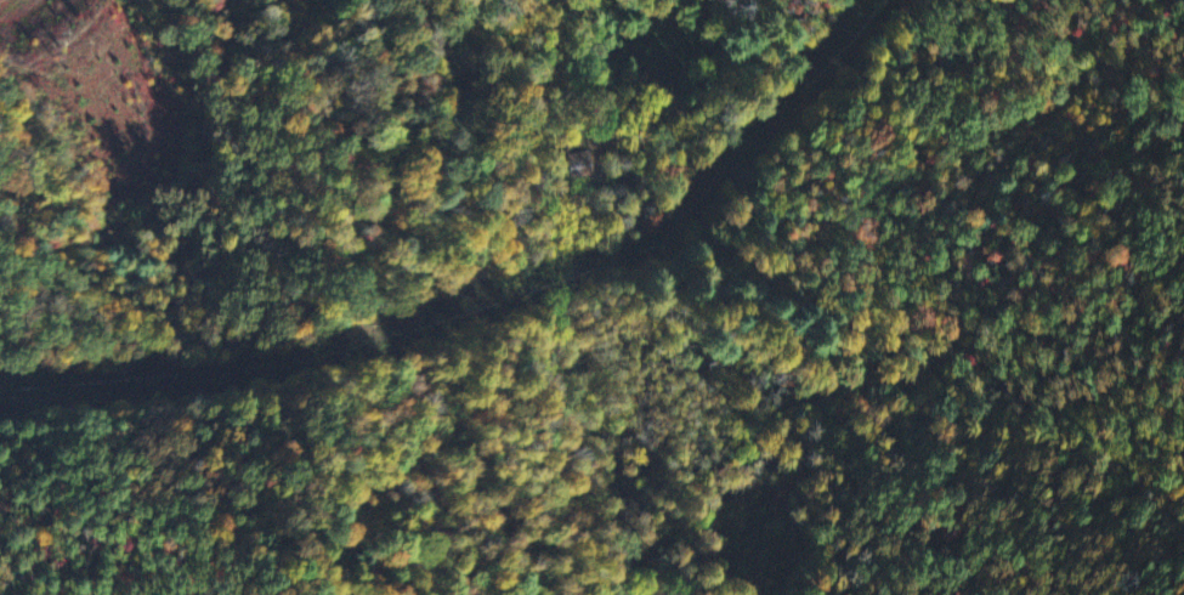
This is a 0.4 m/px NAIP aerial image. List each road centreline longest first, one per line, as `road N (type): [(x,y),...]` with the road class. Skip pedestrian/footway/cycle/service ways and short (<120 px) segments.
road 1 (residential): [(563,75),(470,30),(431,0)]

